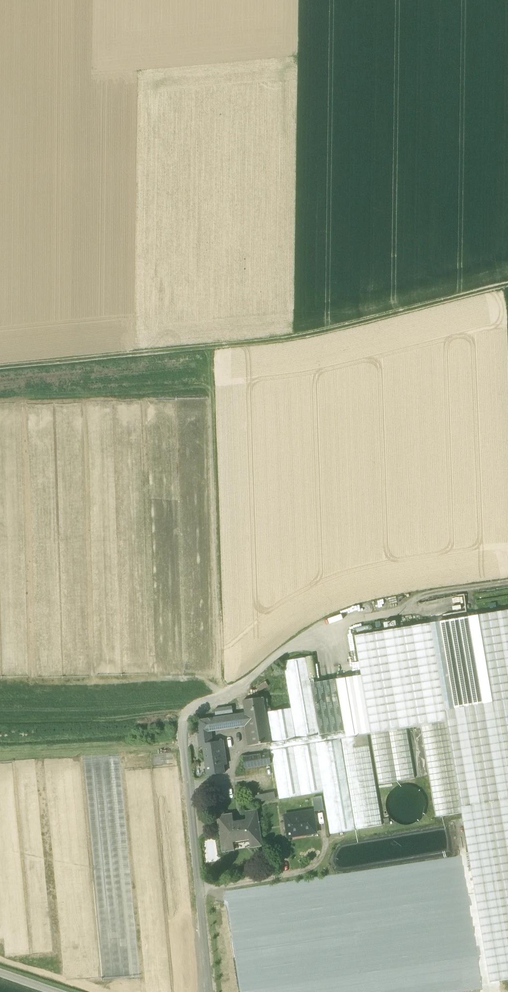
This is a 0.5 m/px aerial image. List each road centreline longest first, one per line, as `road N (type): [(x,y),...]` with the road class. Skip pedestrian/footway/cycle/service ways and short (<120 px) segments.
road 1 (track): [(507,292),(295,340),(0,369)]

